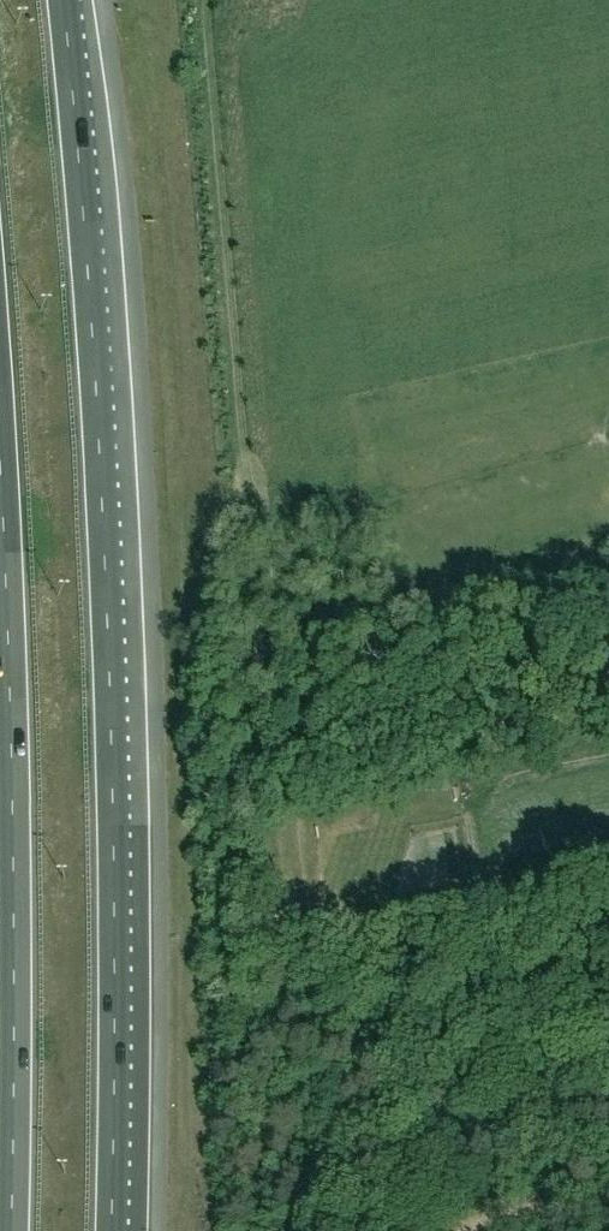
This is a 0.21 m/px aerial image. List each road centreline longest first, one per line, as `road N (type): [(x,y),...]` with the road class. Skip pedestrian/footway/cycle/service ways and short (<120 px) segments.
road 1 (motorway): [(111,1230),(108,619),(62,0)]
road 2 (motorway): [(0,471),(13,939)]
road 3 (motorway): [(13,939),(11,1230)]
road 4 (track): [(466,1230),(536,1206),(608,1194)]

